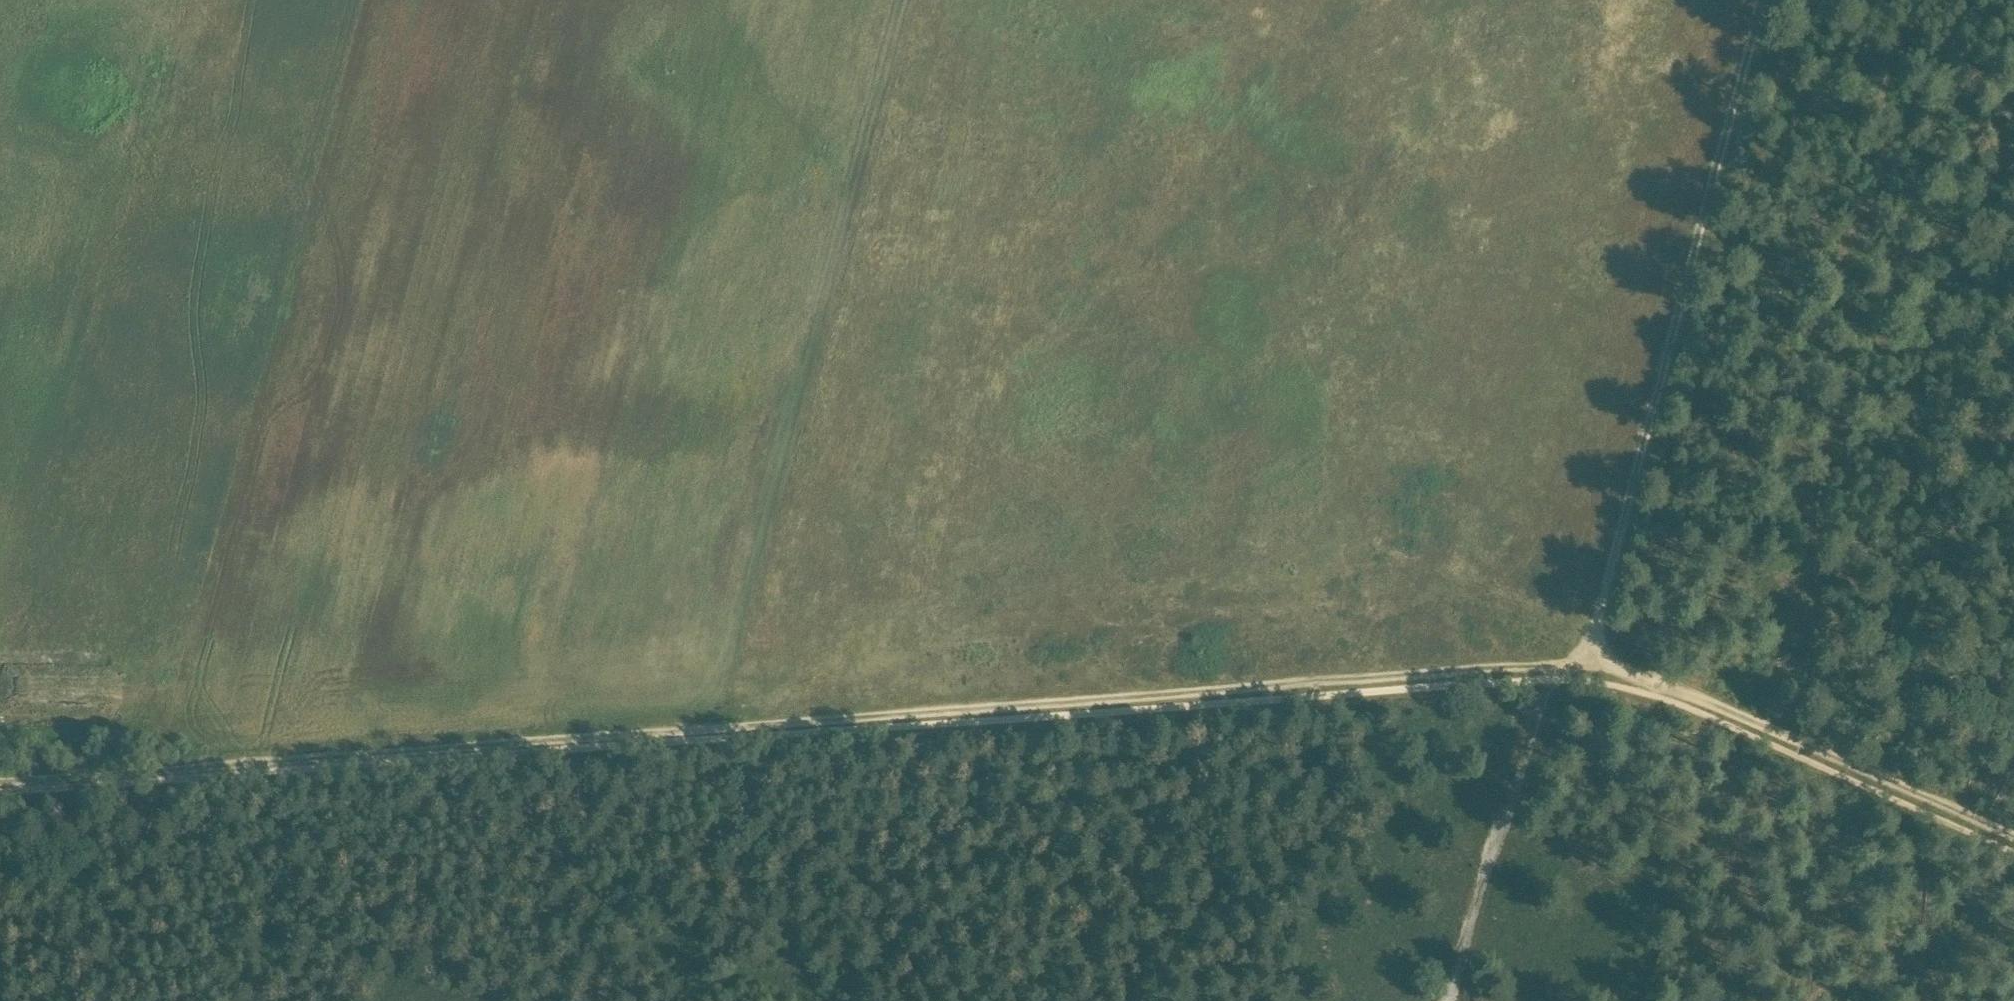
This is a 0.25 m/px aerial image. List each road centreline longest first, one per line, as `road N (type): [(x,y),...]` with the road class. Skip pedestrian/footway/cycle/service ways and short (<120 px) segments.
road 1 (track): [(2013,838),(1642,676),(1590,672),(0,780)]
road 2 (track): [(1586,683),(1772,0)]
road 3 (track): [(1441,1000),(1544,671)]

